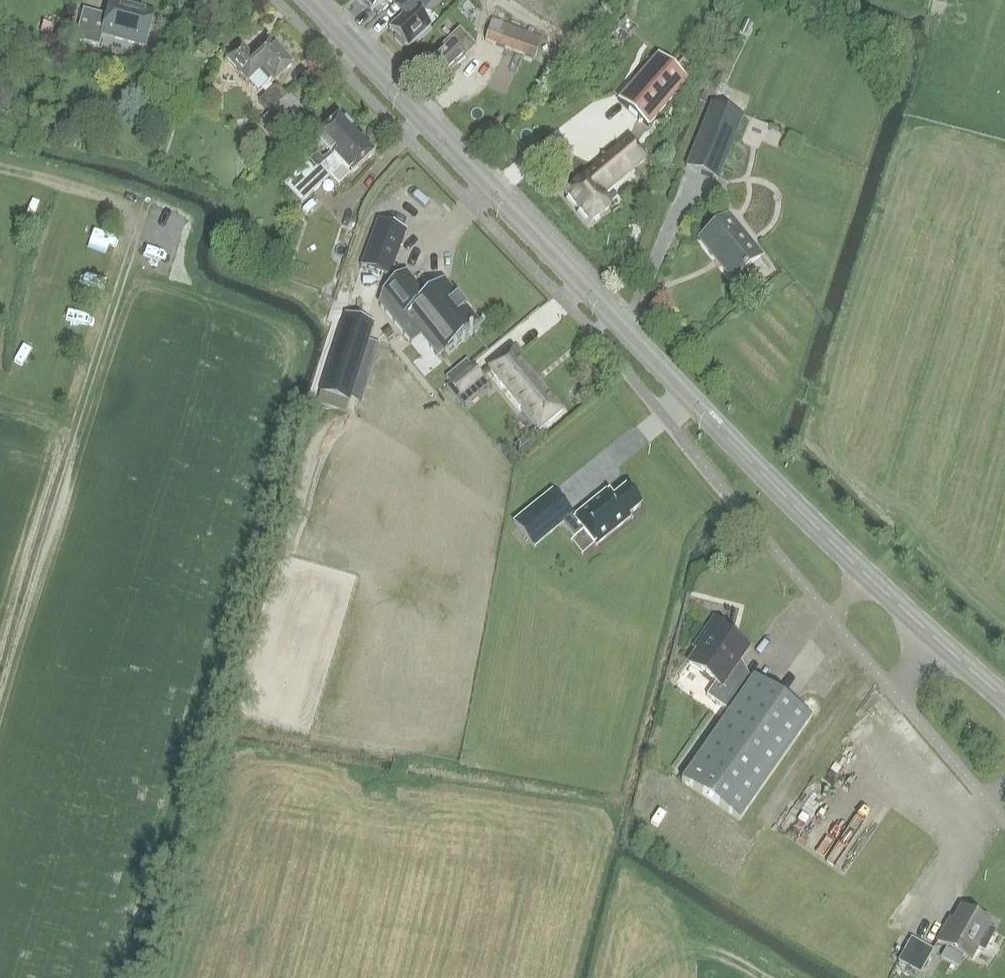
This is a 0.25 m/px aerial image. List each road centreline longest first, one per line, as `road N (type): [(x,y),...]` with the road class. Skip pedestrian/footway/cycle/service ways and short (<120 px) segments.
road 1 (tertiary): [(1004,698),(798,508),(309,0)]
road 2 (track): [(0,665),(135,234),(123,206),(0,166)]

